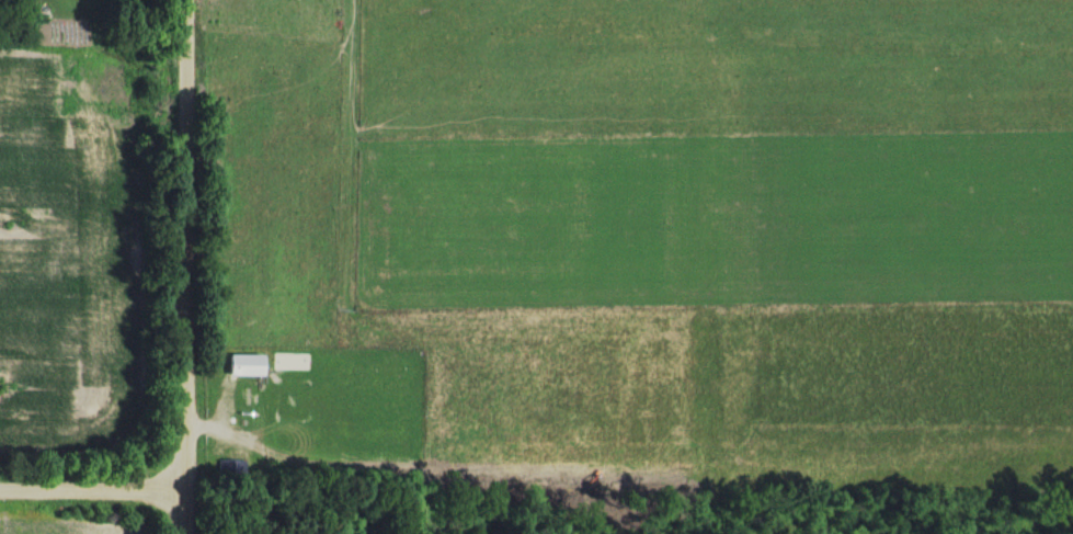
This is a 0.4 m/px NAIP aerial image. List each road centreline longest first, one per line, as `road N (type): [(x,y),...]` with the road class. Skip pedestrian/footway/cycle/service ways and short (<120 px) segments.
road 1 (residential): [(183,533),(183,0)]
road 2 (residential): [(183,489),(0,487)]

